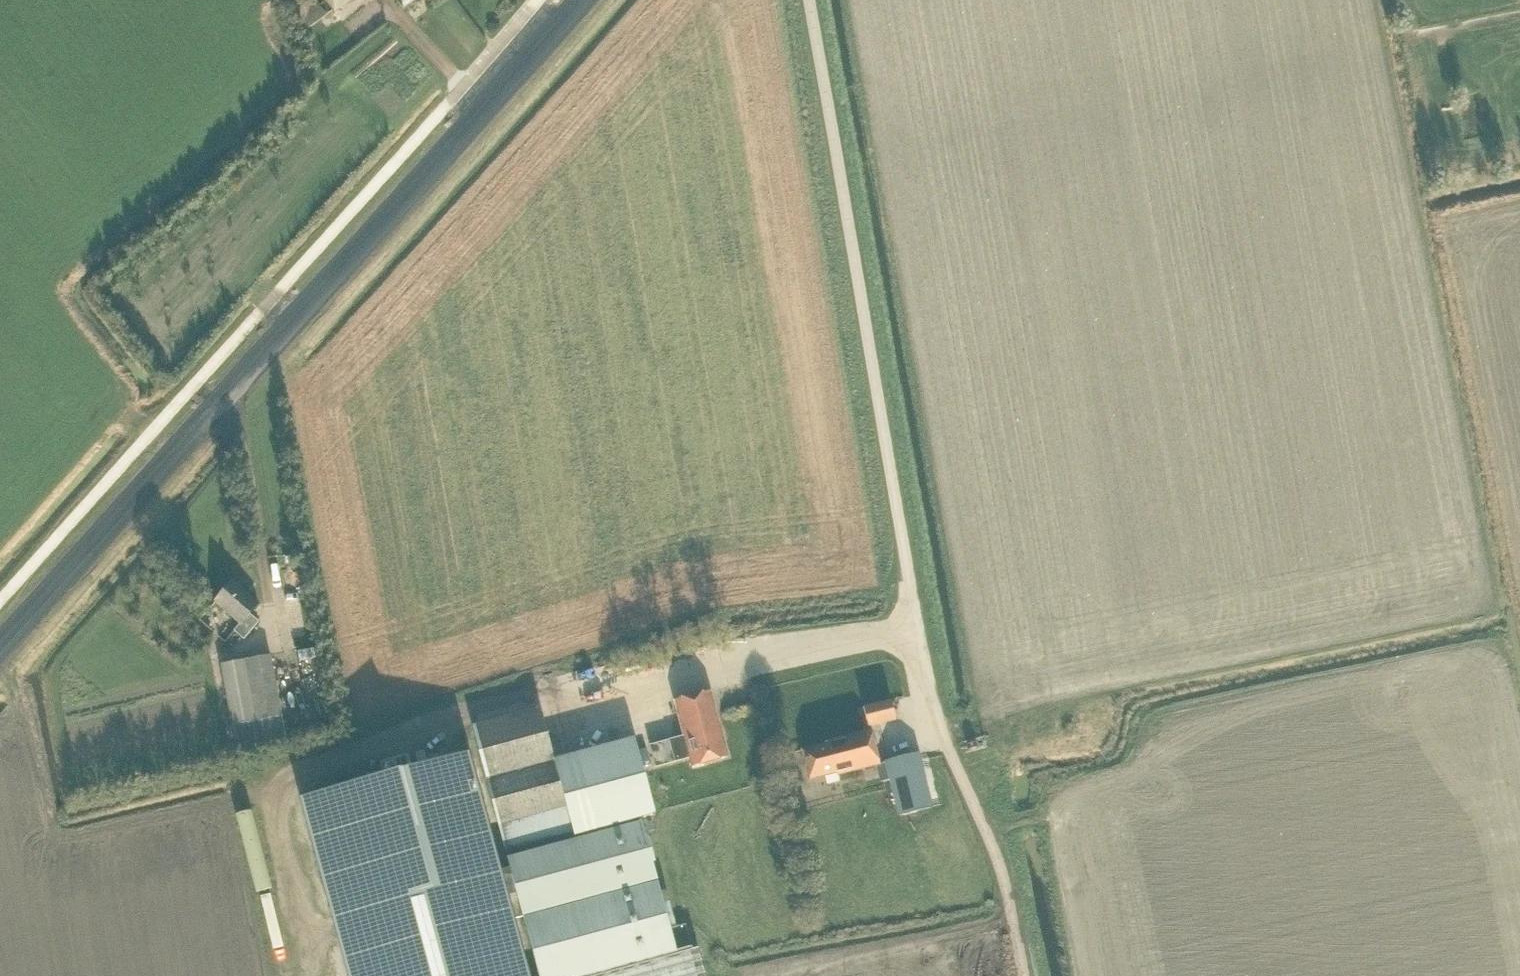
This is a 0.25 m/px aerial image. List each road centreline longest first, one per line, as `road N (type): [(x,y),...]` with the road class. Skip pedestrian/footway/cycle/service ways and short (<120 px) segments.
road 1 (unclassified): [(1031,975),(1011,870),(925,678),(807,0)]
road 2 (primary): [(0,647),(581,0)]

